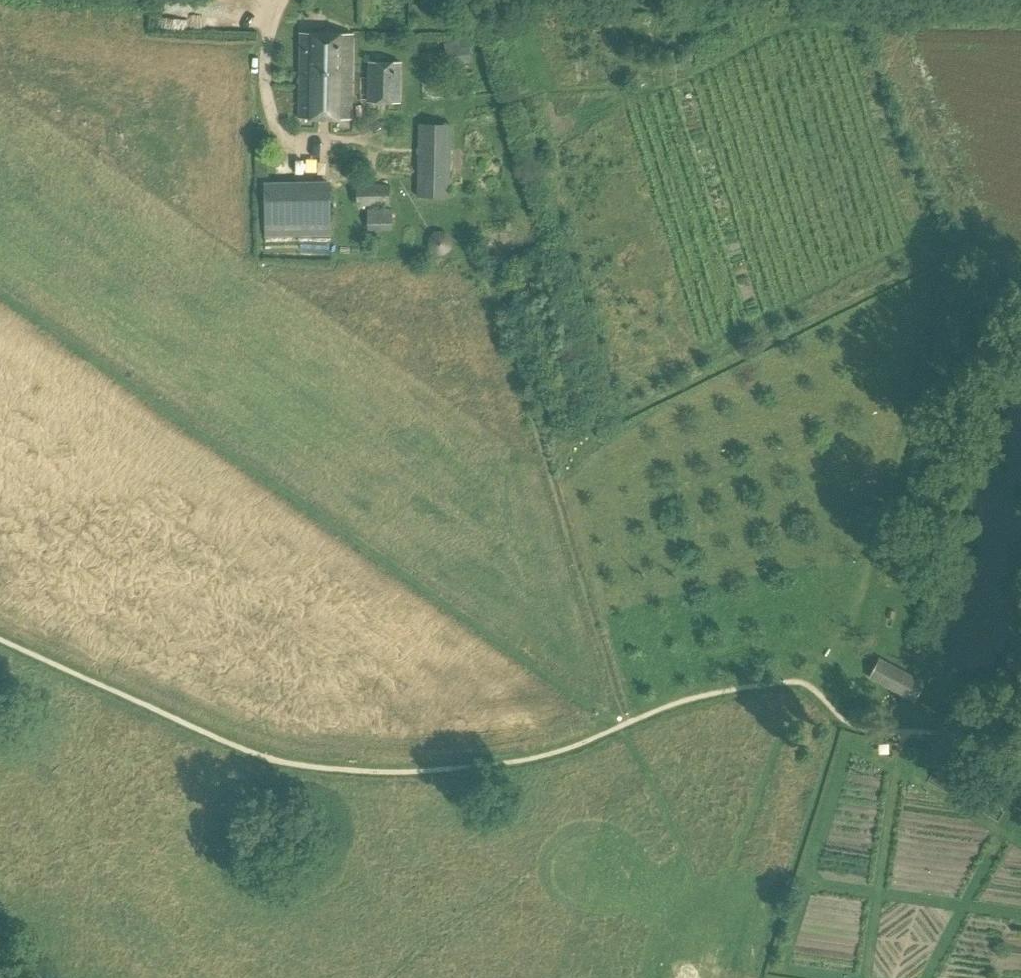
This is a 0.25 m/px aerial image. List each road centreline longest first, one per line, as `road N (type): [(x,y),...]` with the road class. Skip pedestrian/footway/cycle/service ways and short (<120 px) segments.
road 1 (track): [(0,288),(617,728)]

